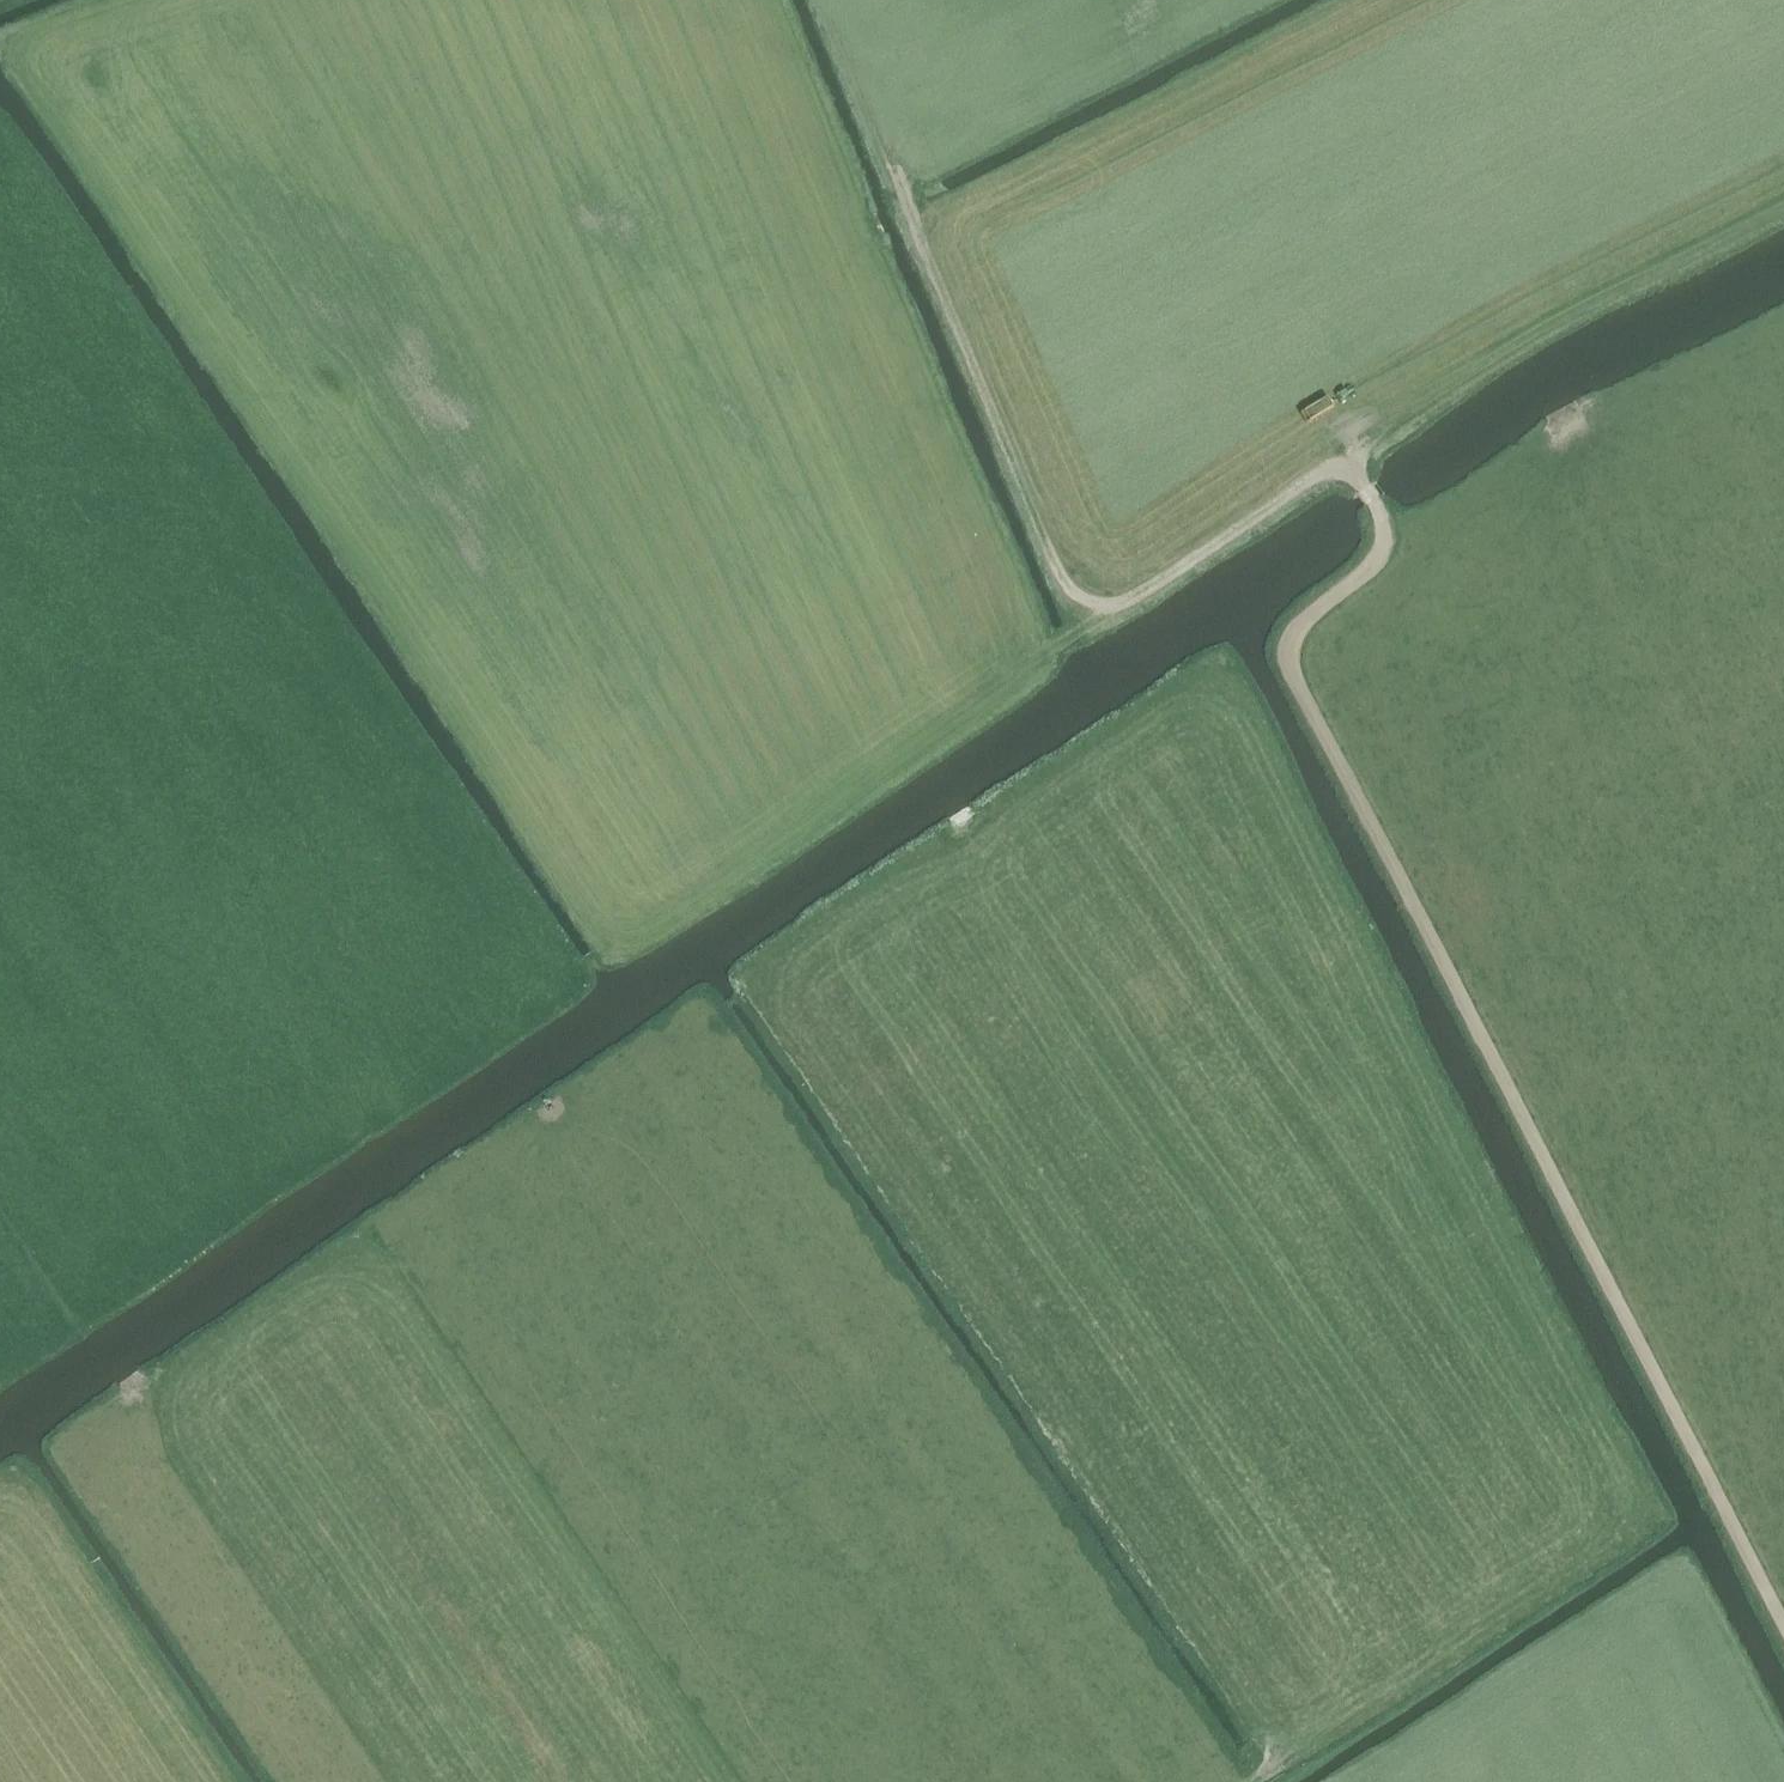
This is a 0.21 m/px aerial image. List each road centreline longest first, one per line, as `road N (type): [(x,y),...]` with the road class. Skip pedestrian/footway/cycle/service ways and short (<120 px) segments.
road 1 (track): [(1379,507),(1384,554),(1301,627),(1292,672),(1783,1630)]
road 2 (track): [(823,0),(1019,487),(1071,590),(1117,607)]
road 3 (track): [(1117,607),(1340,467),(1363,484)]

